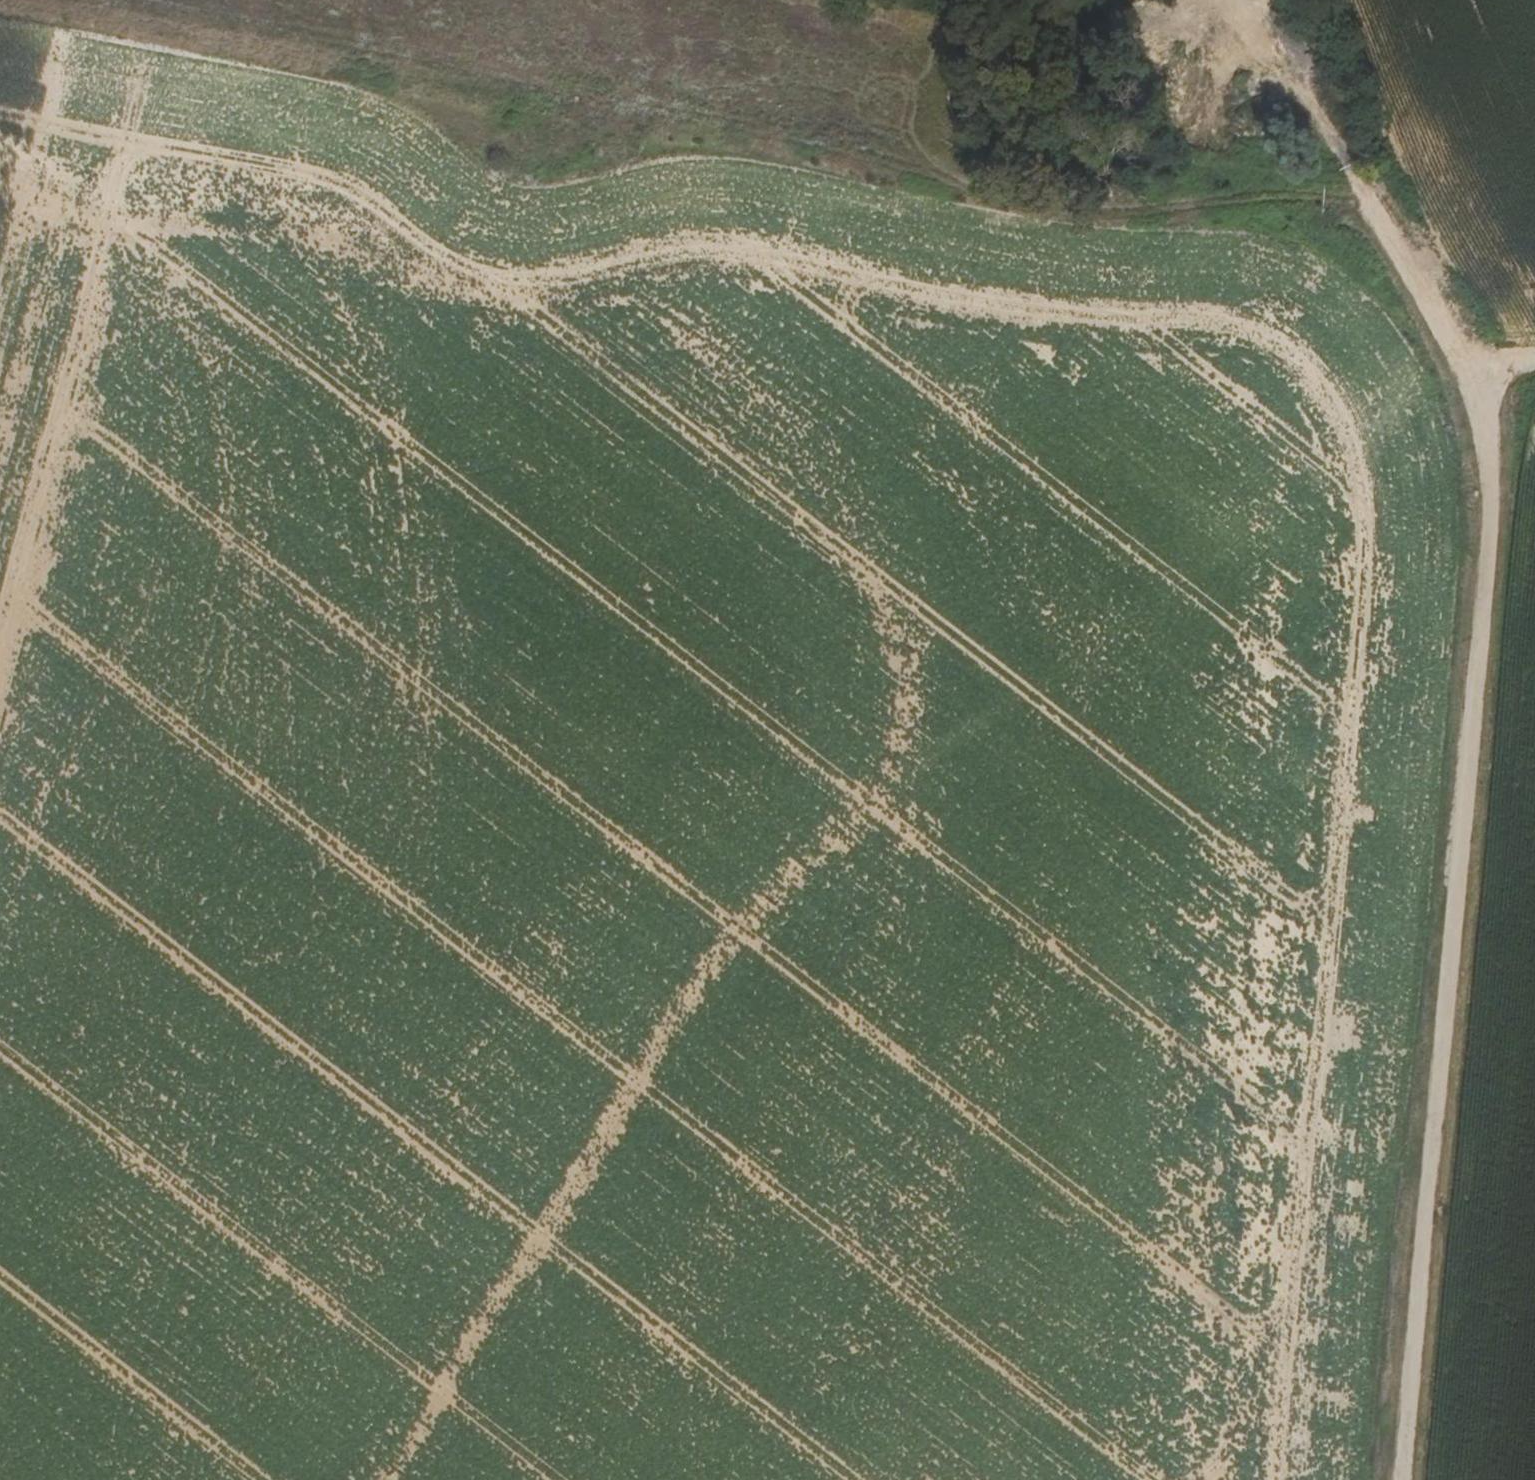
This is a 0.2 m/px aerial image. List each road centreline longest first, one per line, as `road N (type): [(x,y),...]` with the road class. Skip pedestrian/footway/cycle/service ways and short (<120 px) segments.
road 1 (unclassified): [(1480,402),(1384,1479)]
road 2 (unclassified): [(1279,0),(1425,312),(1480,402)]

